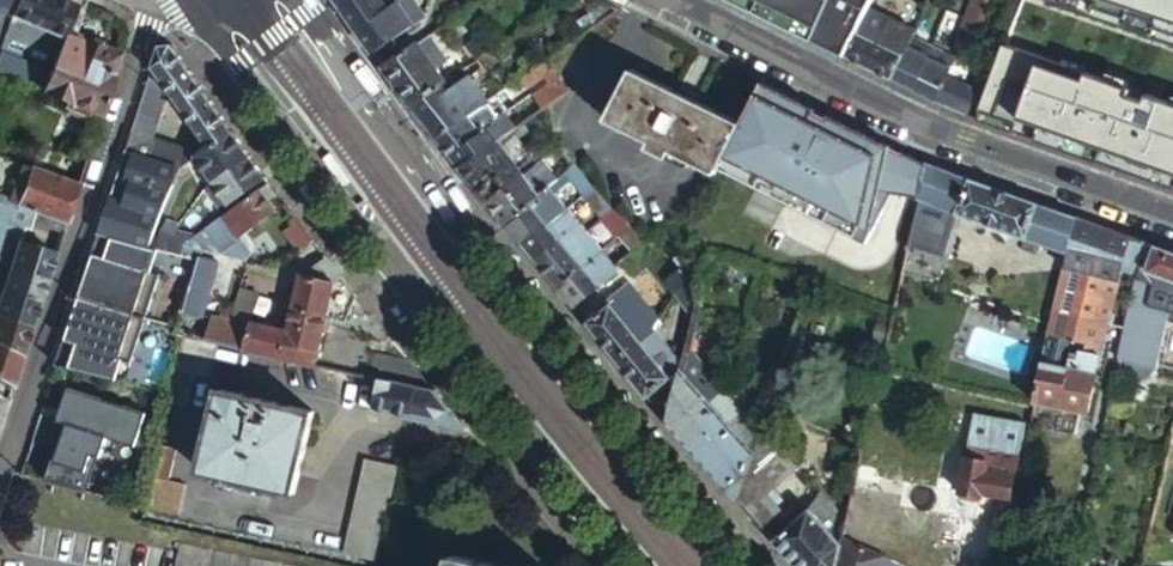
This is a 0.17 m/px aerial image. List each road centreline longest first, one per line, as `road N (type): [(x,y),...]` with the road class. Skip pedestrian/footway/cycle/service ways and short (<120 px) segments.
road 1 (secondary): [(197,0),(235,65),(346,210),(529,444),(637,565)]
road 2 (secondary): [(738,565),(513,309),(304,0)]
road 3 (tertiary): [(672,0),(863,92),(1172,213)]
road 4 (residential): [(154,0),(0,482)]

